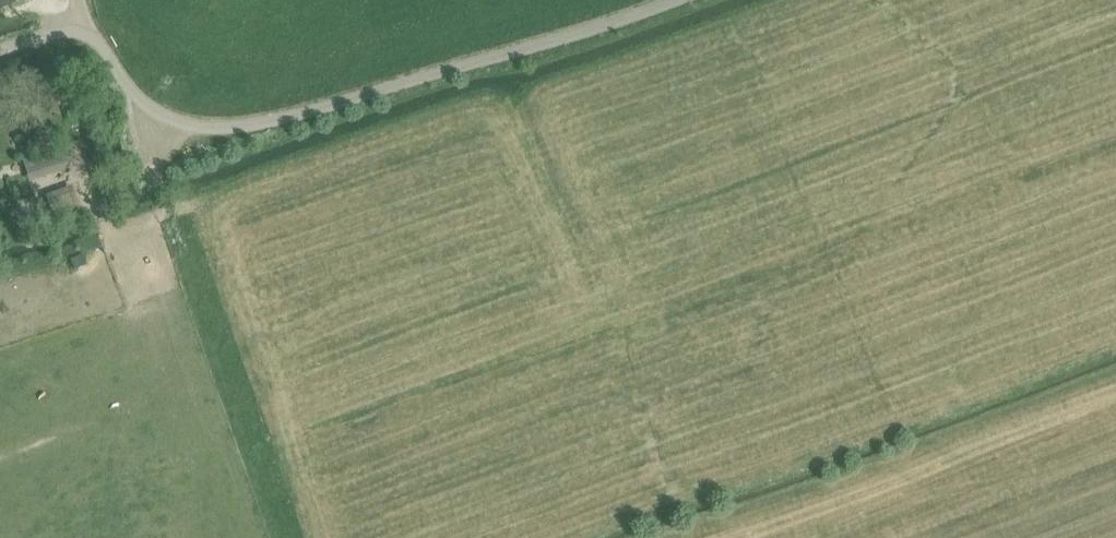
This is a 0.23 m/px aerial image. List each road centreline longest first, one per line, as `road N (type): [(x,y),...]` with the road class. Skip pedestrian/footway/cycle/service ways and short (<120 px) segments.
road 1 (unclassified): [(680,0),(304,114),(224,129),(158,114),(88,36),(56,33),(0,52)]

